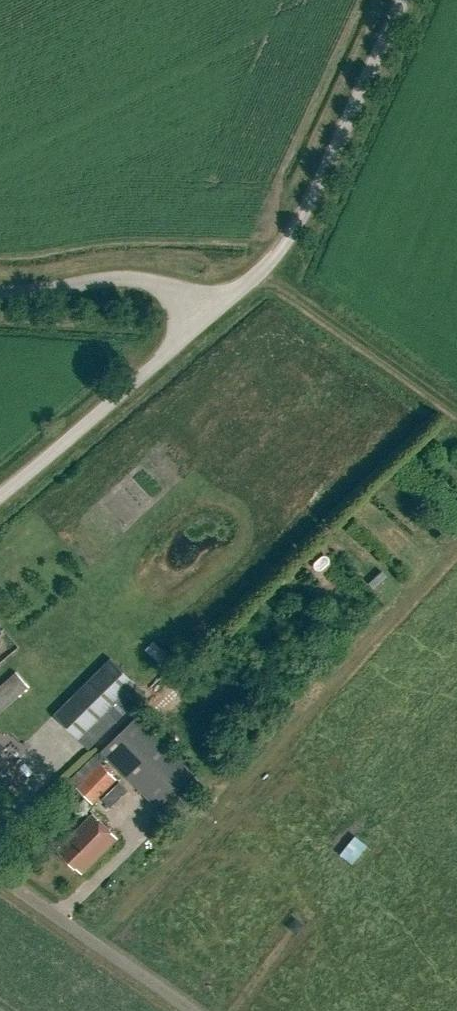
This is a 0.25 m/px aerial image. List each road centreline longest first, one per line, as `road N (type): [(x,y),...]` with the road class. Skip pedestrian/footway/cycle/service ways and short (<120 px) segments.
road 1 (unclassified): [(215,312),(299,229),(404,0)]
road 2 (unclassified): [(0,490),(215,312)]
road 3 (unclassified): [(192,1010),(0,876)]
road 4 (unclassified): [(0,292),(141,280),(215,312)]

